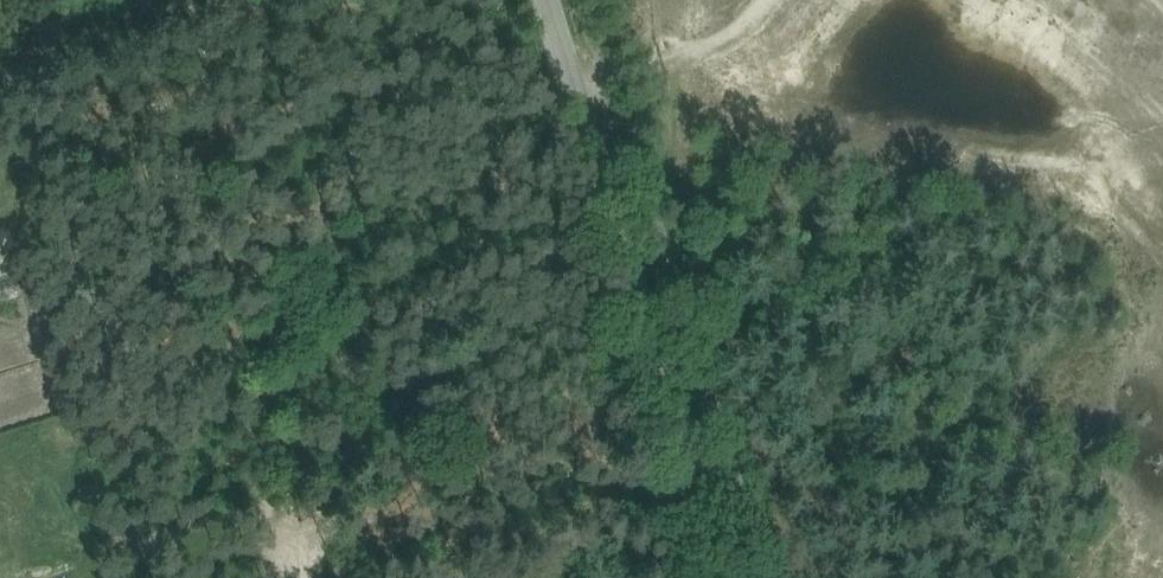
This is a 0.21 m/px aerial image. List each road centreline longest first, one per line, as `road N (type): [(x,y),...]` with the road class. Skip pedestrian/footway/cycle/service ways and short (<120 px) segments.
road 1 (tertiary): [(723,577),(547,0)]

